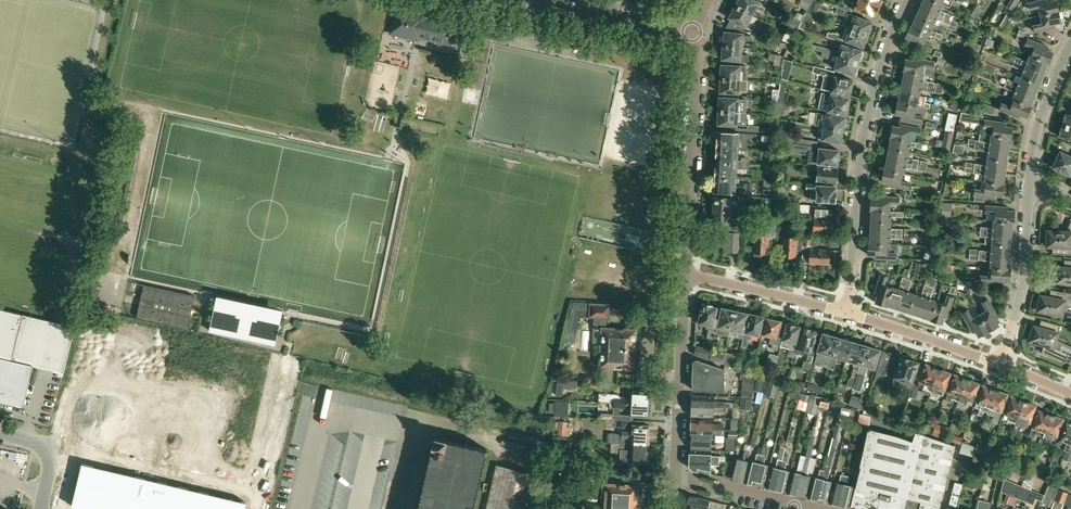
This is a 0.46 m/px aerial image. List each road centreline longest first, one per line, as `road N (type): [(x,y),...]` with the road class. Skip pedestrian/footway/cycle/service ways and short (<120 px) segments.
road 1 (residential): [(845,310),(868,119),(906,0)]
road 2 (residential): [(685,274),(698,32)]
road 3 (residential): [(674,480),(685,274)]
road 4 (residential): [(1001,362),(1019,297),(1030,187)]
road 5 (residential): [(1001,362),(845,310)]
road 6 (residential): [(845,310),(685,274)]
road 7 (residential): [(698,32),(541,0)]
road 8 (residential): [(1030,187),(1044,109),(1070,49)]
road 9 (residential): [(794,504),(674,480)]

